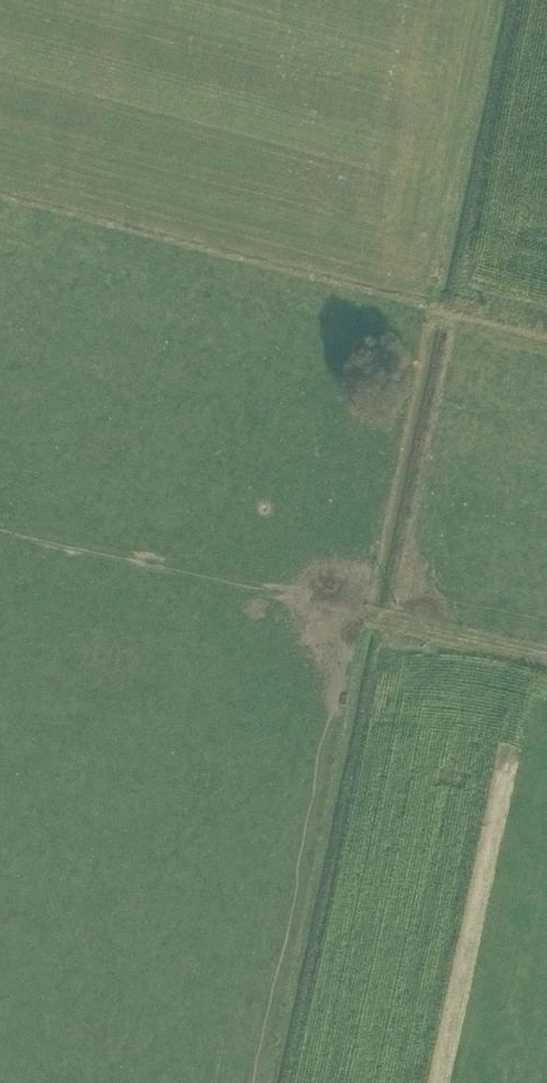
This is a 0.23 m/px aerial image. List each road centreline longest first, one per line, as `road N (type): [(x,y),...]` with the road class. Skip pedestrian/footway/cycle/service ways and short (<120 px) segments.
road 1 (track): [(303,601),(546,655)]

